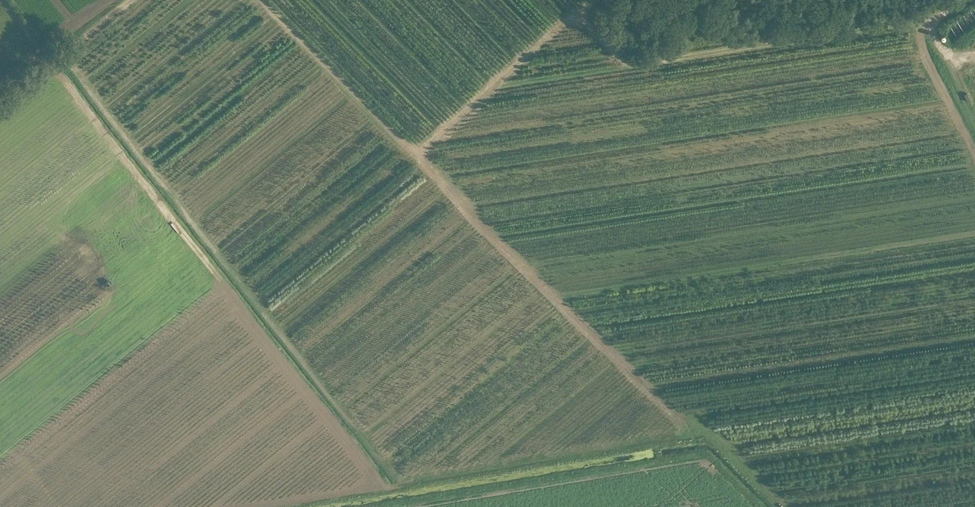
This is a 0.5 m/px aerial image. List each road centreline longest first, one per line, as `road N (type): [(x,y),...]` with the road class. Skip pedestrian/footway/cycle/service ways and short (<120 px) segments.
road 1 (track): [(597,0),(578,14),(575,29),(419,148),(701,441)]
road 2 (track): [(701,441),(288,506)]
road 3 (track): [(0,105),(129,0)]

